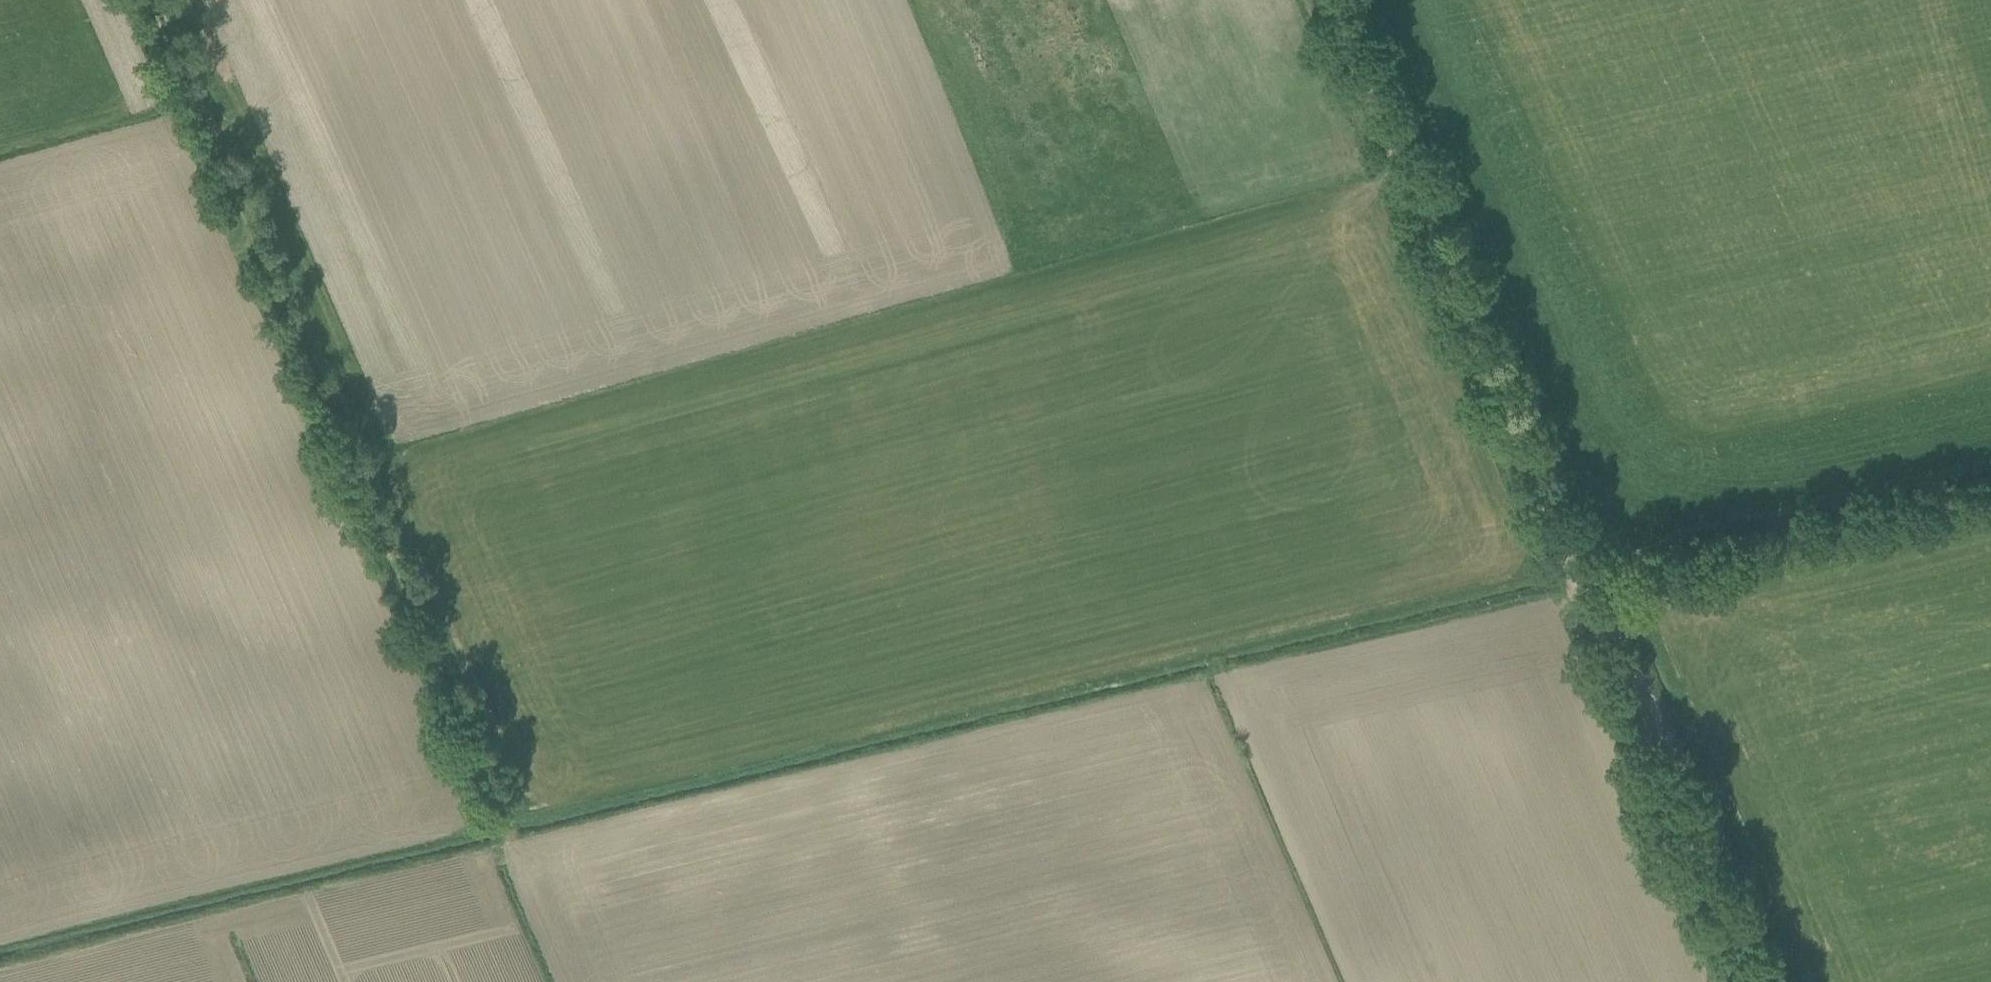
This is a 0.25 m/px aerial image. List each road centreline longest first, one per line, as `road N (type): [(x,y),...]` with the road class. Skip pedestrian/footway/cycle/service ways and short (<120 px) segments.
road 1 (track): [(1327,0),(1754,981)]
road 2 (track): [(154,0),(508,816)]

